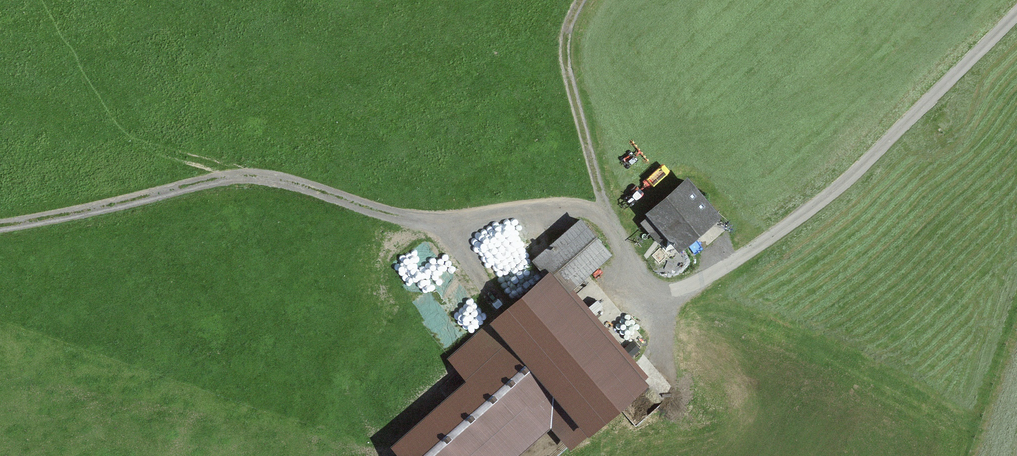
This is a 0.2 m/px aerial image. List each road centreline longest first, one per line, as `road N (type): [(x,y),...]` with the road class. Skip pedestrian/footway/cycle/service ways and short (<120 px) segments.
road 1 (track): [(222,177),(279,180),(377,211),(454,223),(601,211),(628,254),(630,286),(653,312)]
road 2 (track): [(653,312),(860,175),(1016,9)]
road 3 (track): [(0,224),(222,177)]
road 4 (track): [(601,211),(565,44),(583,0)]

